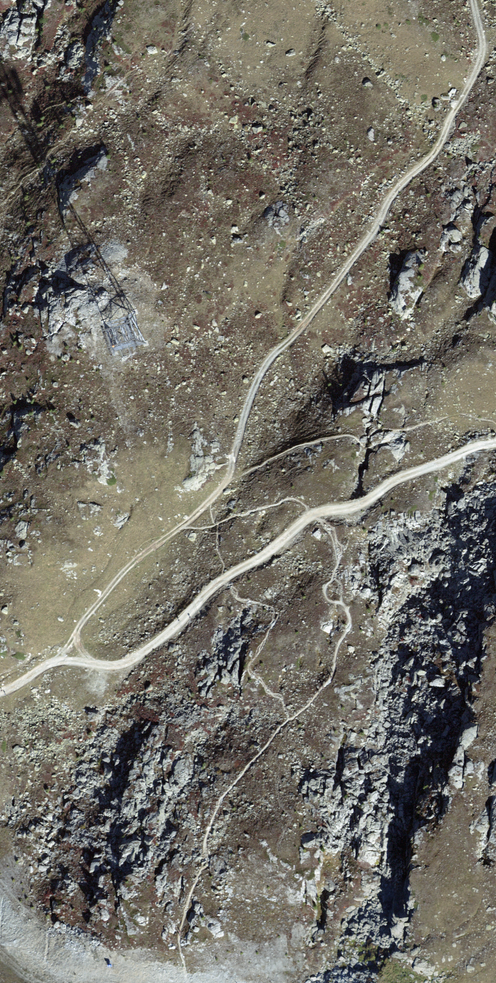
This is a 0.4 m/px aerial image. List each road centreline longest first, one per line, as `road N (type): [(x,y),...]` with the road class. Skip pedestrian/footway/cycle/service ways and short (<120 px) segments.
road 1 (track): [(474,0),(482,53),(440,143),(264,368),(225,484),(127,568),(82,622),(79,646),(95,665)]
road 2 (track): [(0,692),(53,663),(113,667),(135,660),(215,586),(314,515)]
road 3 (track): [(314,515),(353,507),(397,480),(495,443)]

